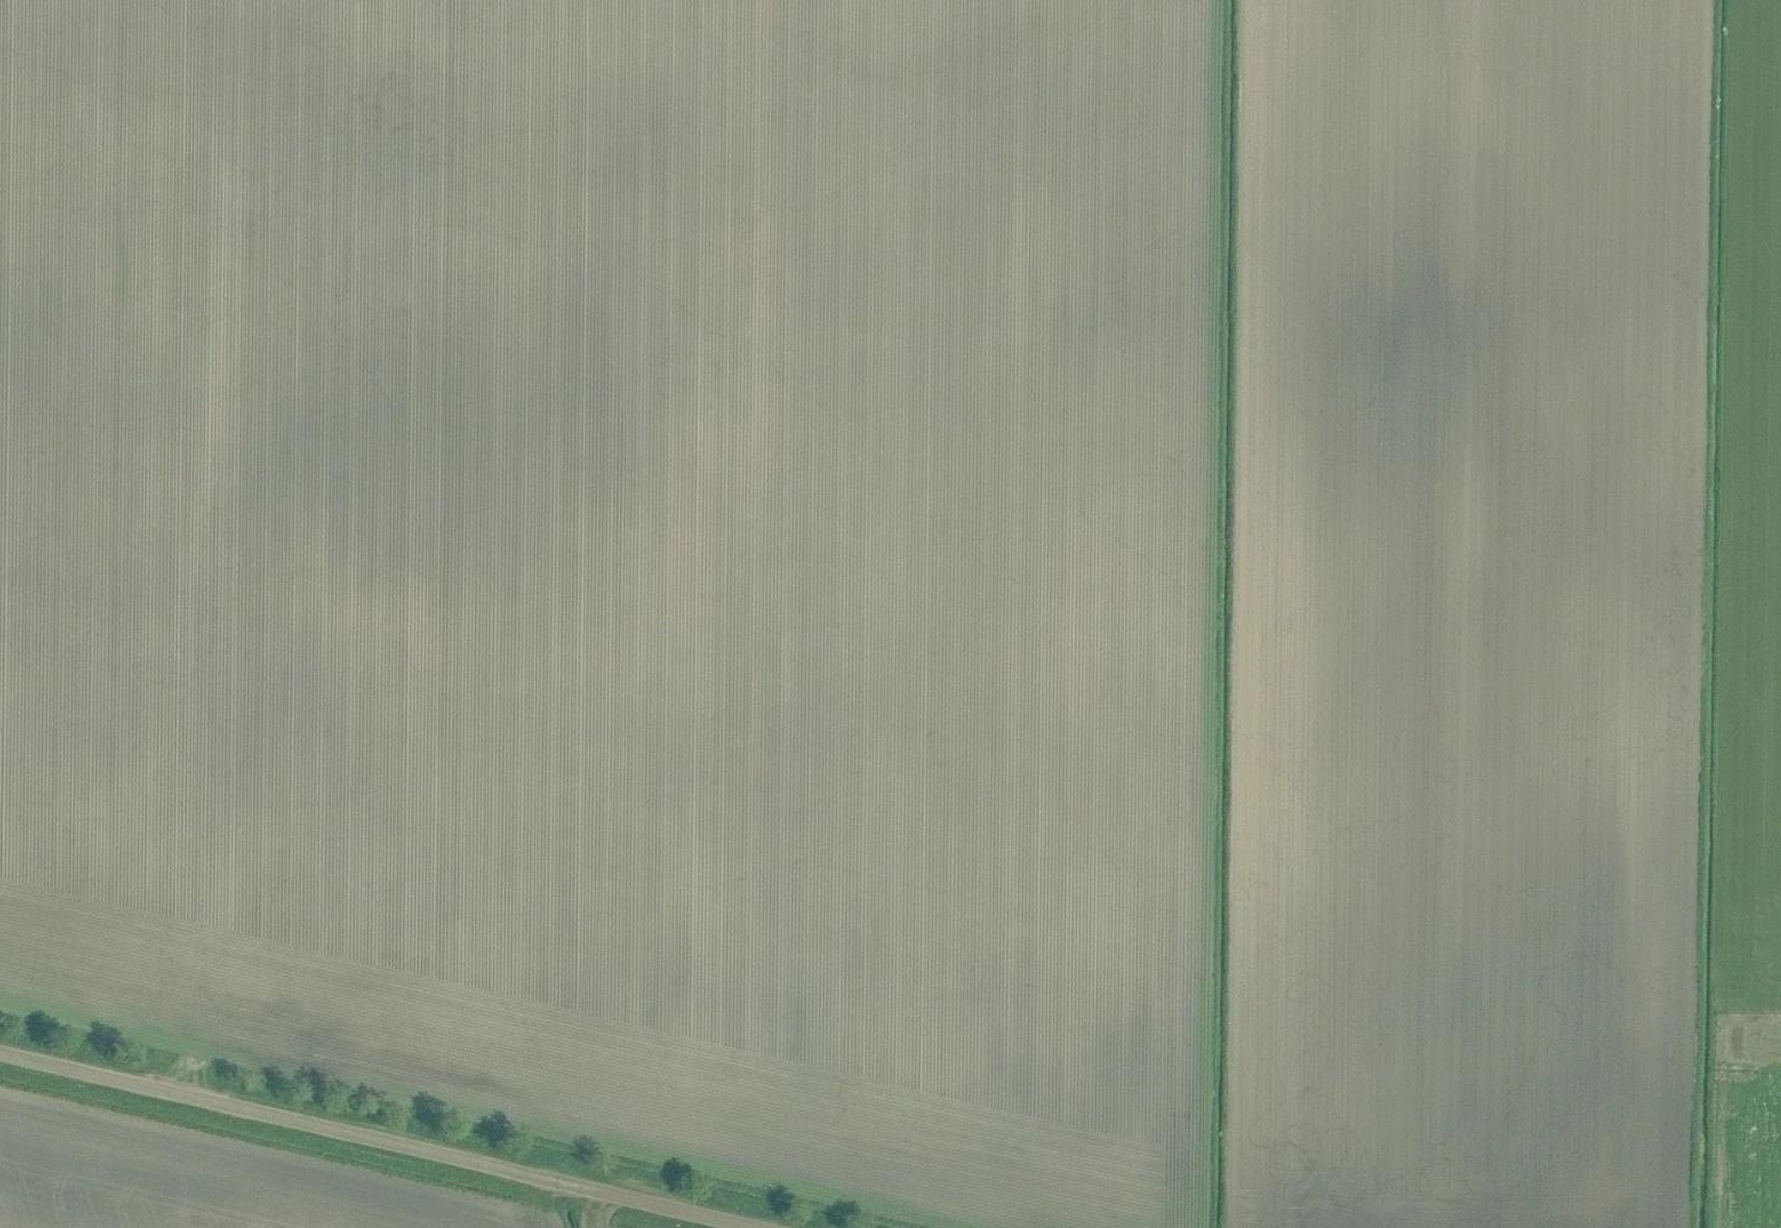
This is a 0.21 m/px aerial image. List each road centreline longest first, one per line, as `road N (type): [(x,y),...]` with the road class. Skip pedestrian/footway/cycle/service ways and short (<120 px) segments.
road 1 (unclassified): [(748,1227),(0,1053)]

